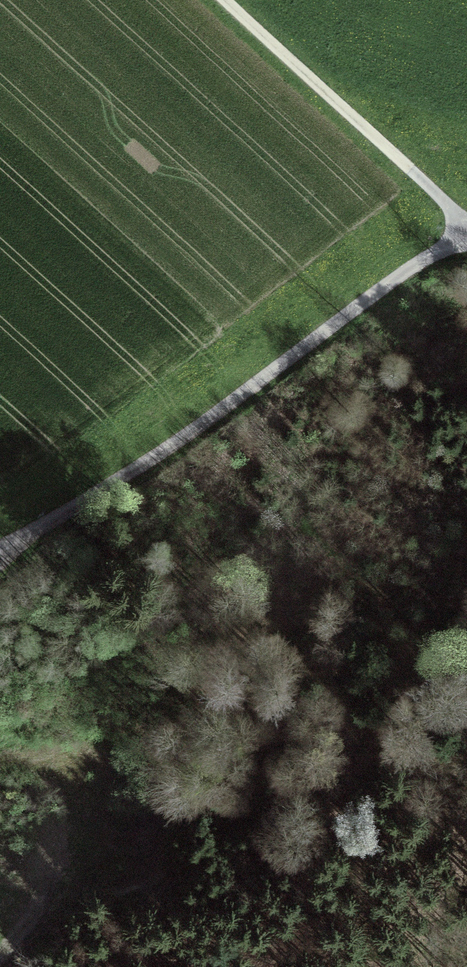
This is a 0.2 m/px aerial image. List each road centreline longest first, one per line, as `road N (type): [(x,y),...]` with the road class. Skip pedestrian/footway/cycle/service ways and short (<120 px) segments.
road 1 (track): [(0,544),(102,497),(466,227)]
road 2 (track): [(466,222),(223,0)]
road 3 (track): [(0,575),(102,497)]

